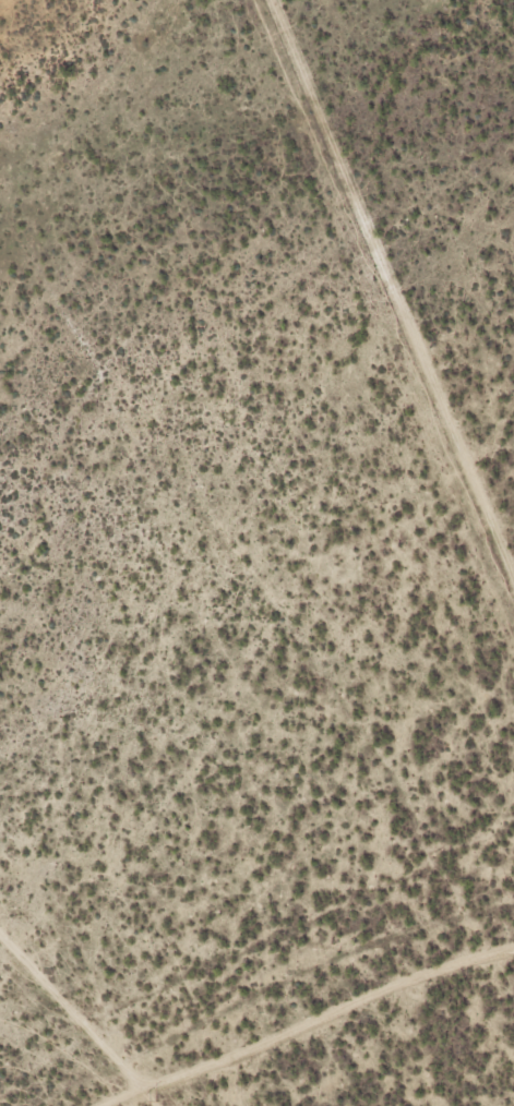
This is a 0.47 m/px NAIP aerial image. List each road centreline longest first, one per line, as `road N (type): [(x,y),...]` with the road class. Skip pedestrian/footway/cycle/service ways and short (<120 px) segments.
road 1 (residential): [(513,575),(346,188)]
road 2 (track): [(98,1105),(338,1007)]
road 3 (track): [(160,1105),(0,930)]
road 4 (track): [(346,188),(267,0)]
road 5 (residential): [(338,1007),(513,954)]

